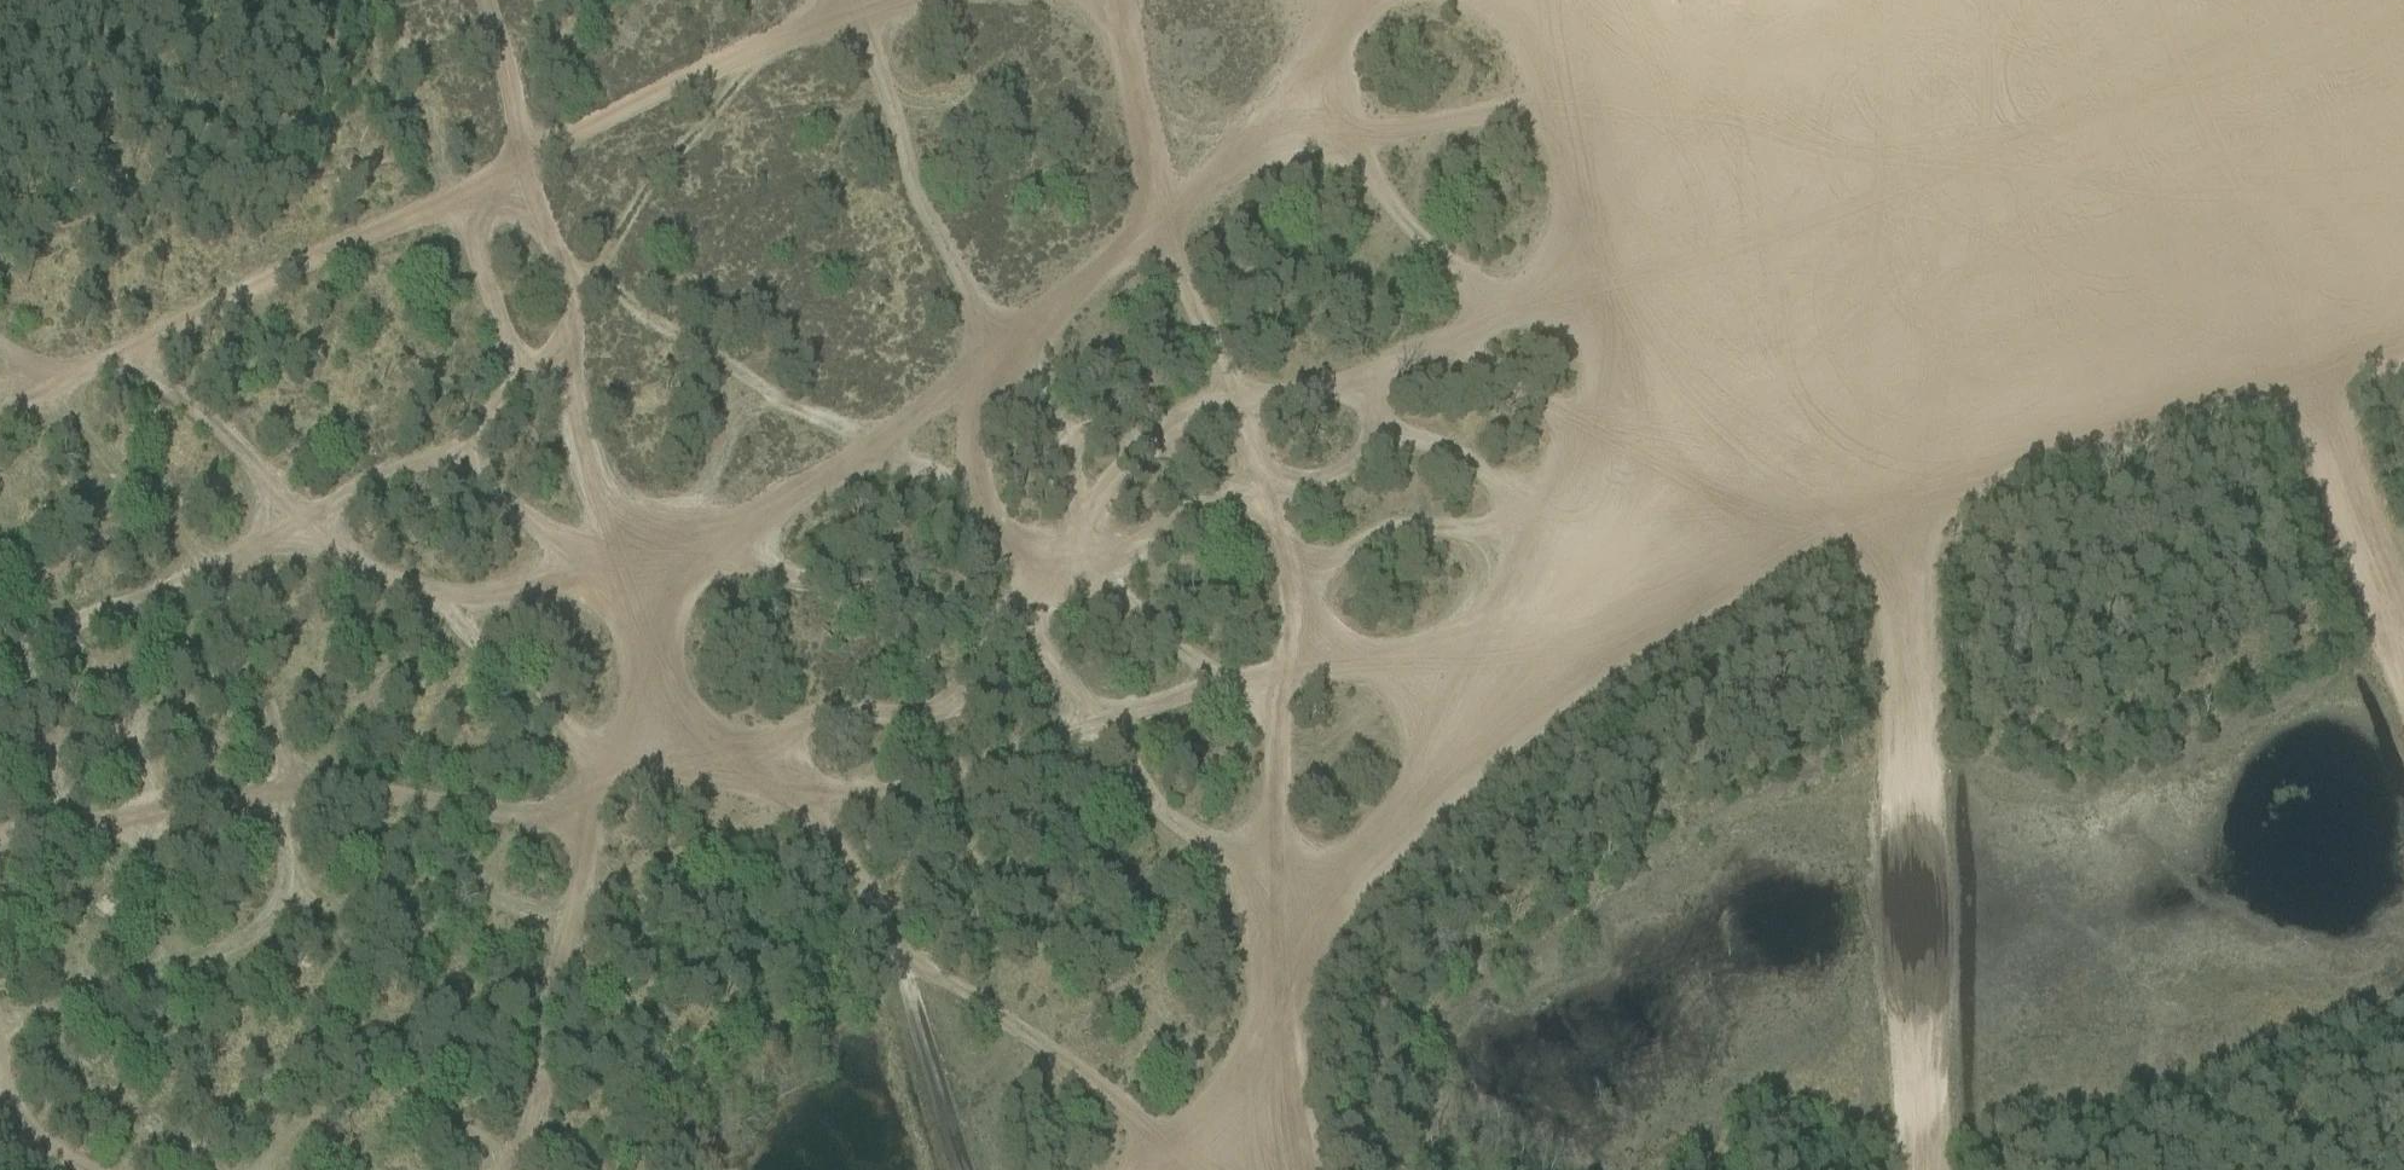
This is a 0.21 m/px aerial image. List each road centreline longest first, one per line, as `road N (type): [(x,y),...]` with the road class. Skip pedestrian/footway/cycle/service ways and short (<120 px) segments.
road 1 (track): [(896,0),(705,69),(25,389),(0,419)]
road 2 (track): [(90,1169),(9,1102),(0,1069)]

